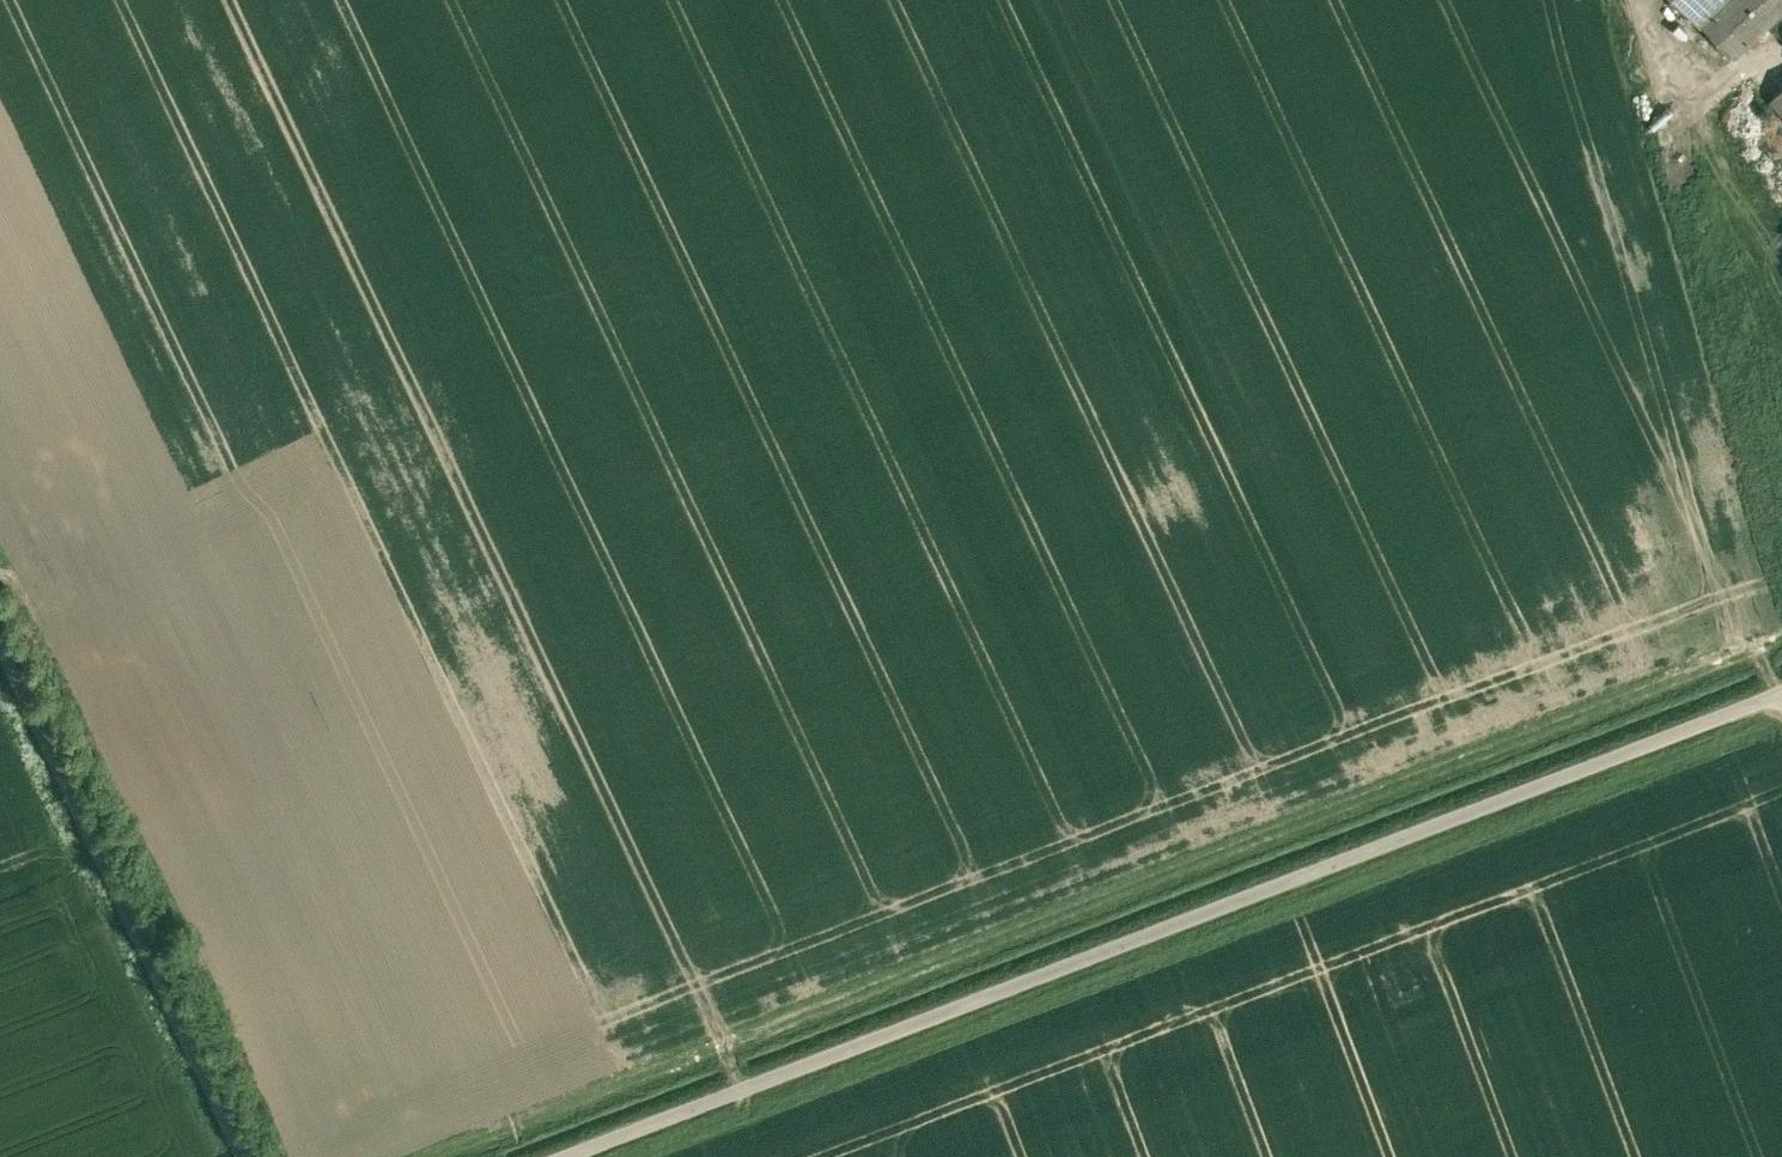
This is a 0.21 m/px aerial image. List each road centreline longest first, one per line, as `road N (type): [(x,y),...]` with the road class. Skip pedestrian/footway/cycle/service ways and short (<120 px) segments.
road 1 (unclassified): [(573,1156),(1781,706)]
road 2 (unclassified): [(249,1156),(0,636)]

